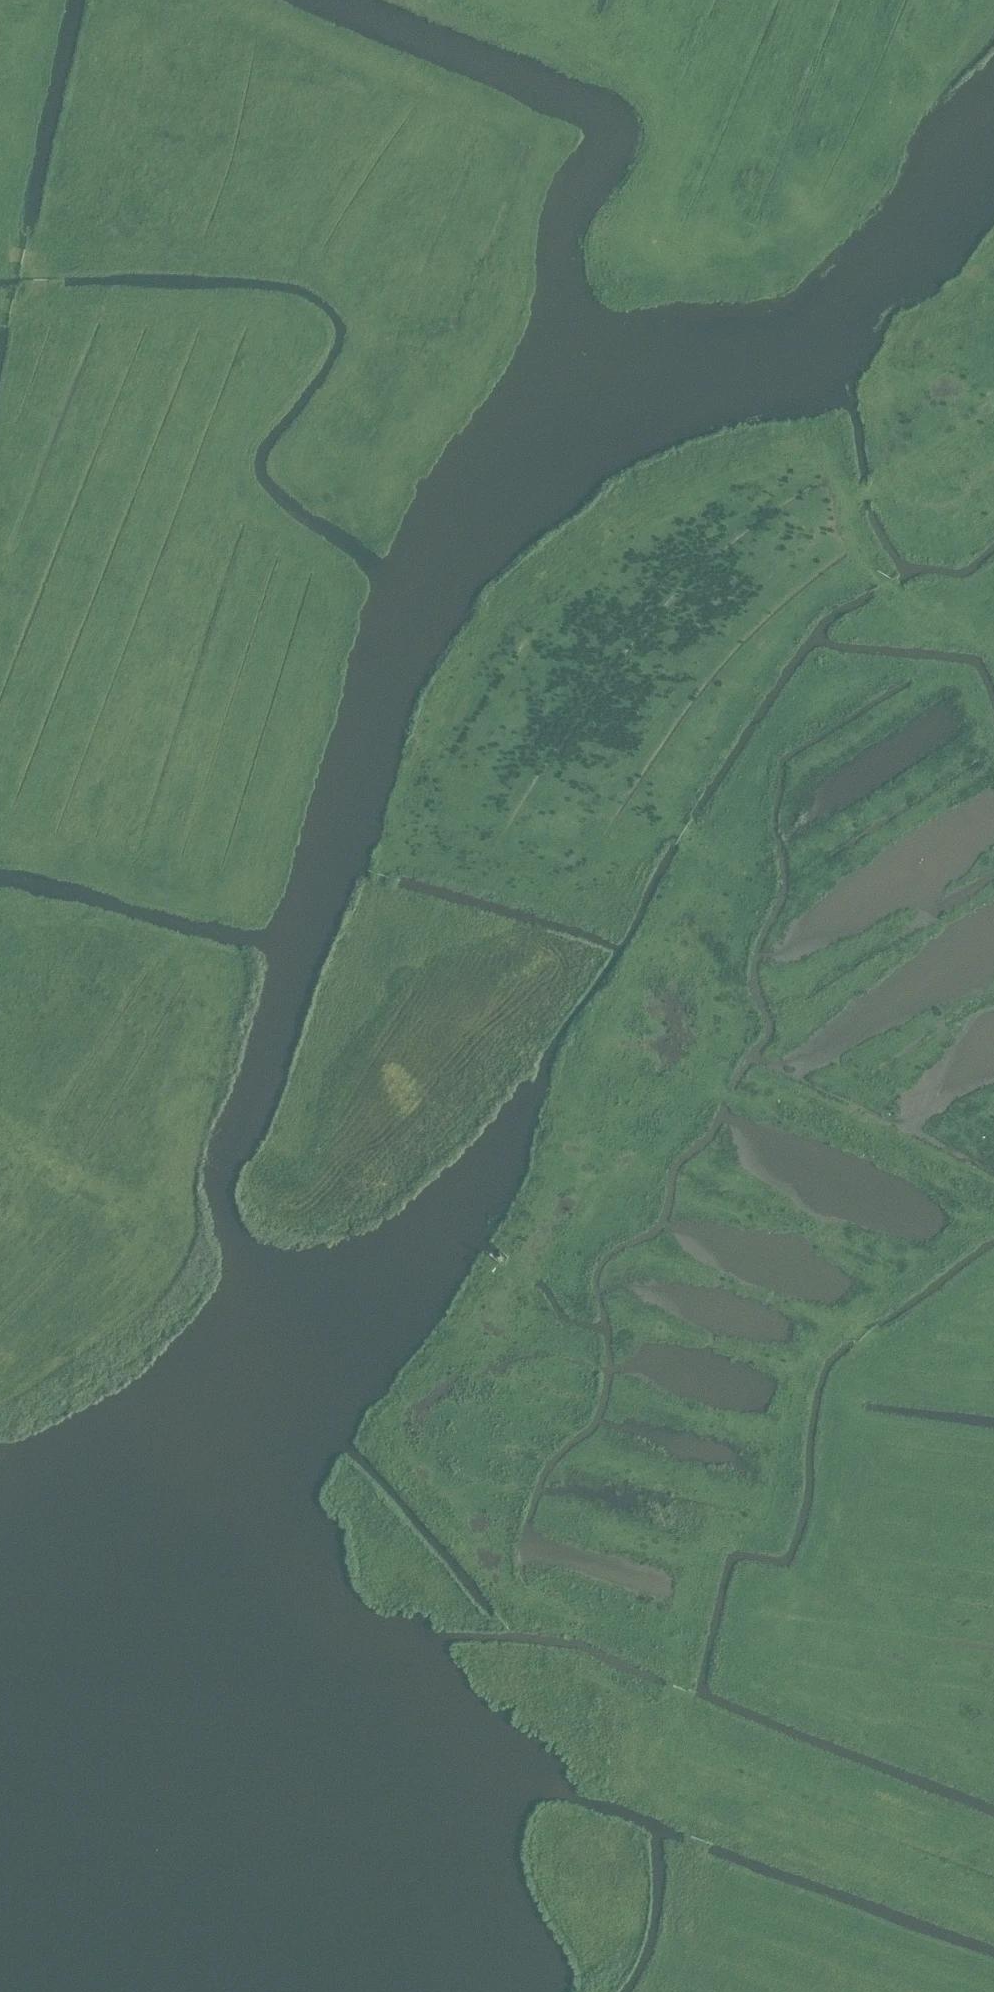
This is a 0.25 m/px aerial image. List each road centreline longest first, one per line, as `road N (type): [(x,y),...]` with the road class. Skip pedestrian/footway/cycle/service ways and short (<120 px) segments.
road 1 (track): [(993,429),(850,501),(875,571),(933,628),(993,641)]

